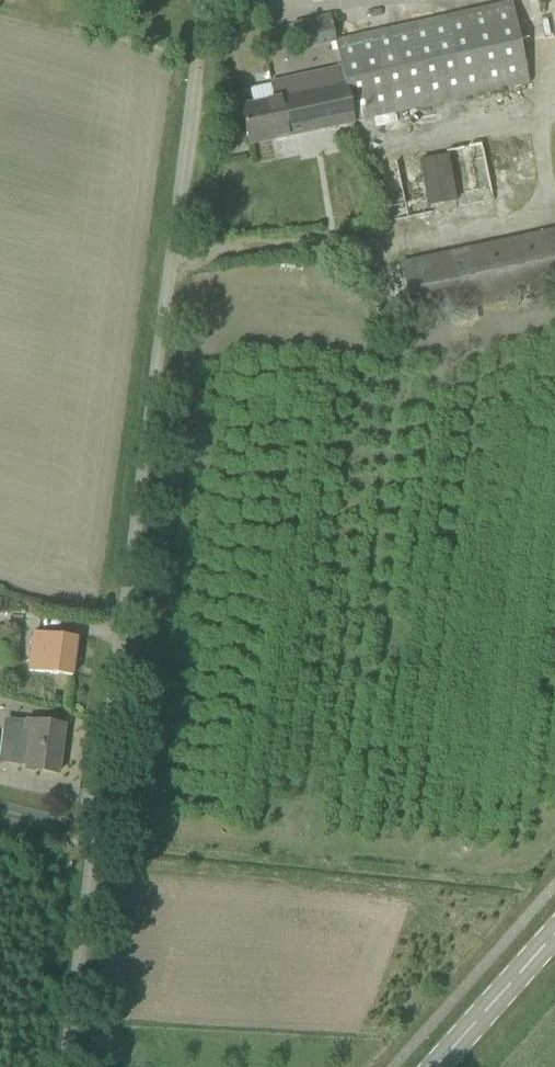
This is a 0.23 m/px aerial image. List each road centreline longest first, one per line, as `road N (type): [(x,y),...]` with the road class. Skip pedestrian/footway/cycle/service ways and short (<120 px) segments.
road 1 (unclassified): [(65,1066),(206,0)]
road 2 (secondary): [(442,1066),(554,944)]

